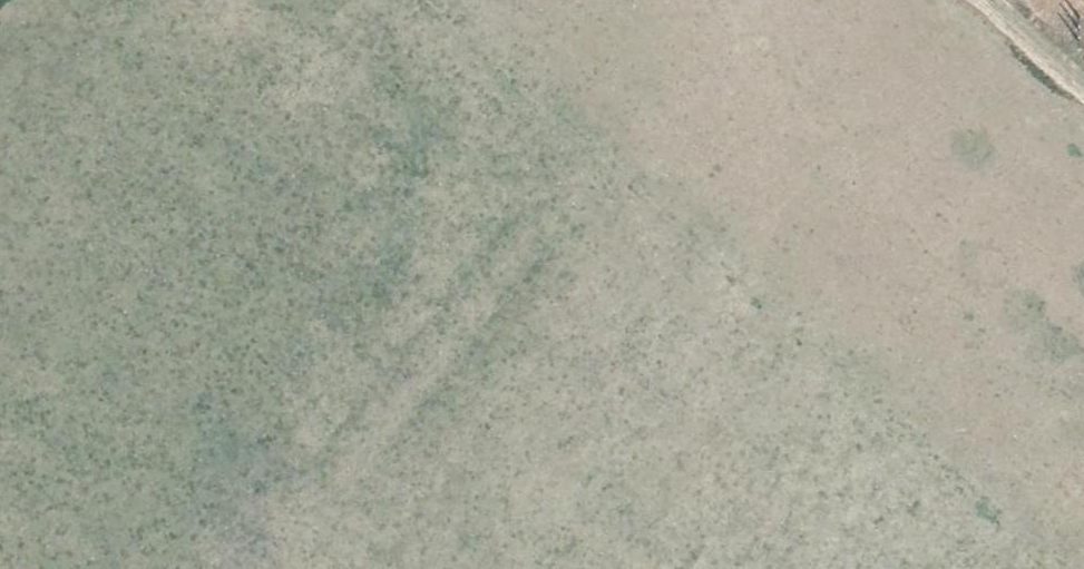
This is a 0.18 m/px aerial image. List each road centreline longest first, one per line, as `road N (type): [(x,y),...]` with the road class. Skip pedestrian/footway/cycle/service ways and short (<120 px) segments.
road 1 (track): [(988,0),(1083,83)]

